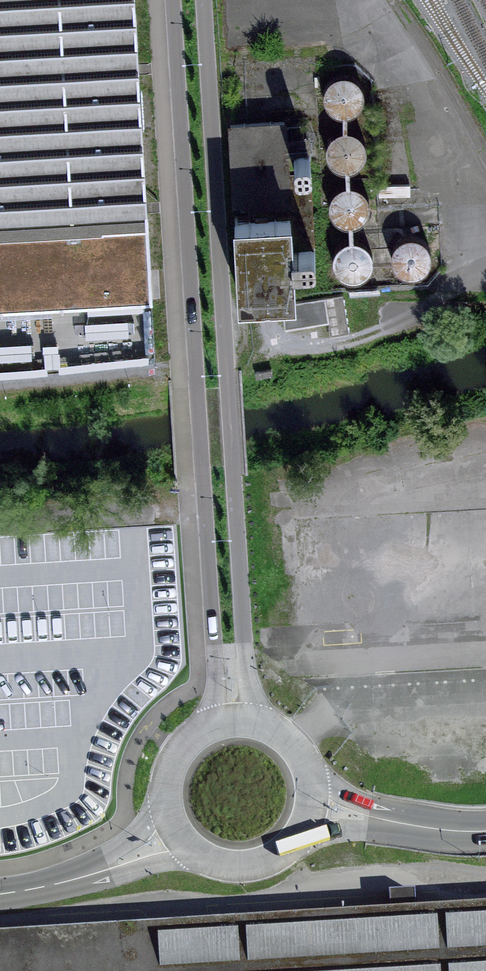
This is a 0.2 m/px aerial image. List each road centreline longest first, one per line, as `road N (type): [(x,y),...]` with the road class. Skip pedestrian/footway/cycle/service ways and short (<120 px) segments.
road 1 (primary): [(266,724),(244,674),(204,0)]
road 2 (primary): [(174,0),(217,675),(209,725)]
road 3 (secondary): [(67,882),(197,854)]
road 4 (secondary): [(165,797),(125,845),(67,882)]

